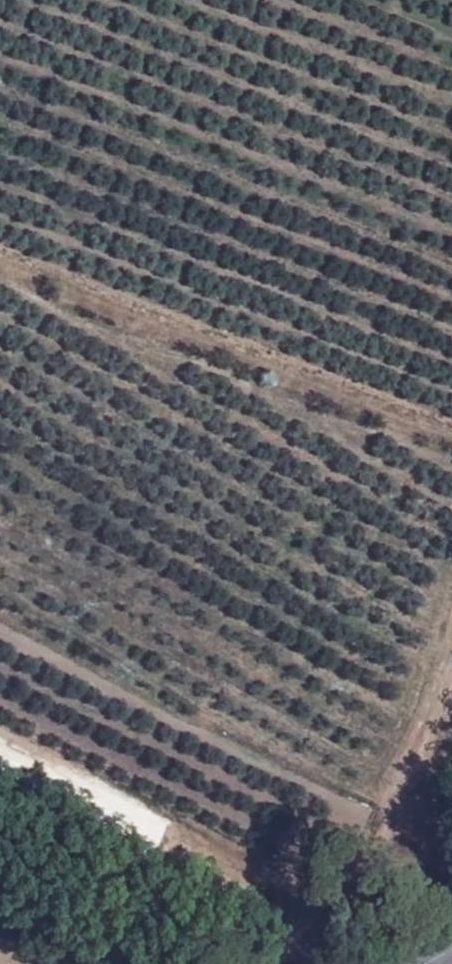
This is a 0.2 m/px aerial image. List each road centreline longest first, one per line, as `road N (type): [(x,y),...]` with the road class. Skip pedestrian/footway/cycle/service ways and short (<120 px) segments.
road 1 (track): [(0,250),(451,425)]

